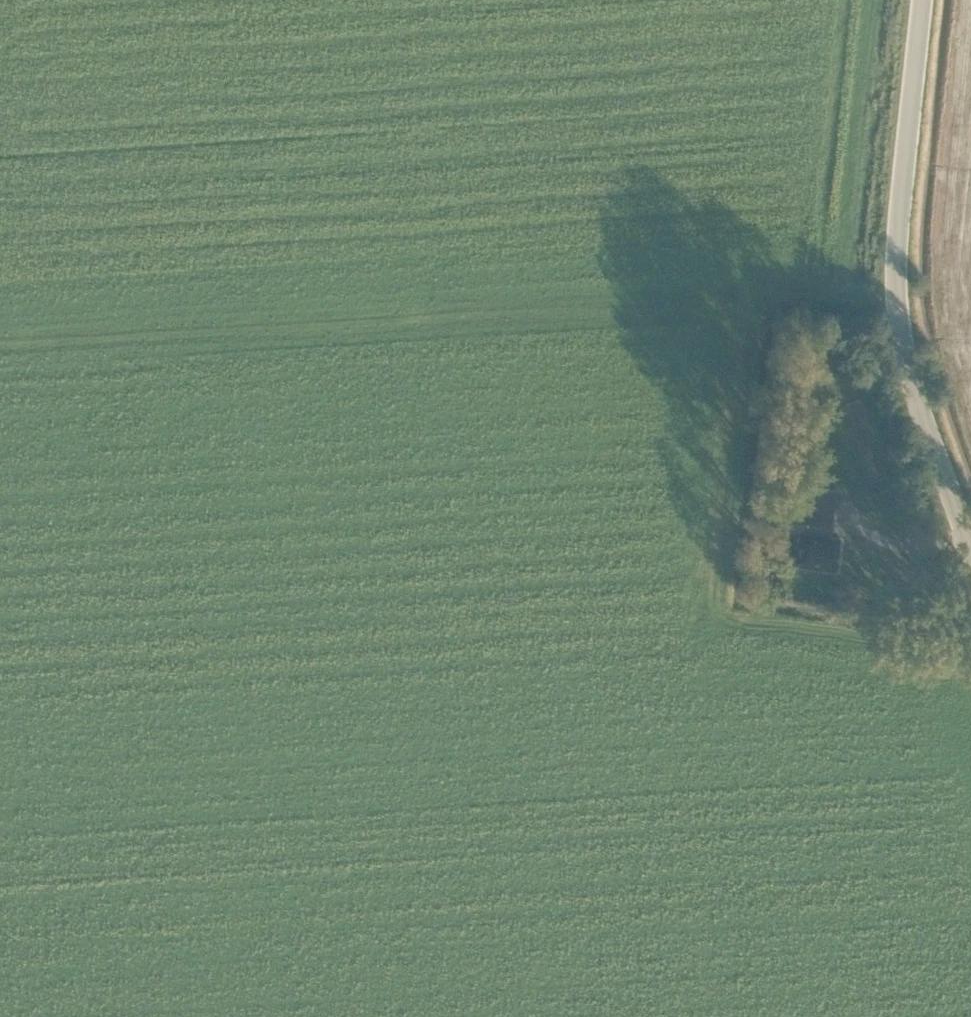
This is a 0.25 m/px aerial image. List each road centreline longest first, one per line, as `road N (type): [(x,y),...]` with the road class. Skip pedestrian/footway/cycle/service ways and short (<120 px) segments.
road 1 (tertiary): [(970,552),(915,392),(895,303),(922,0)]

